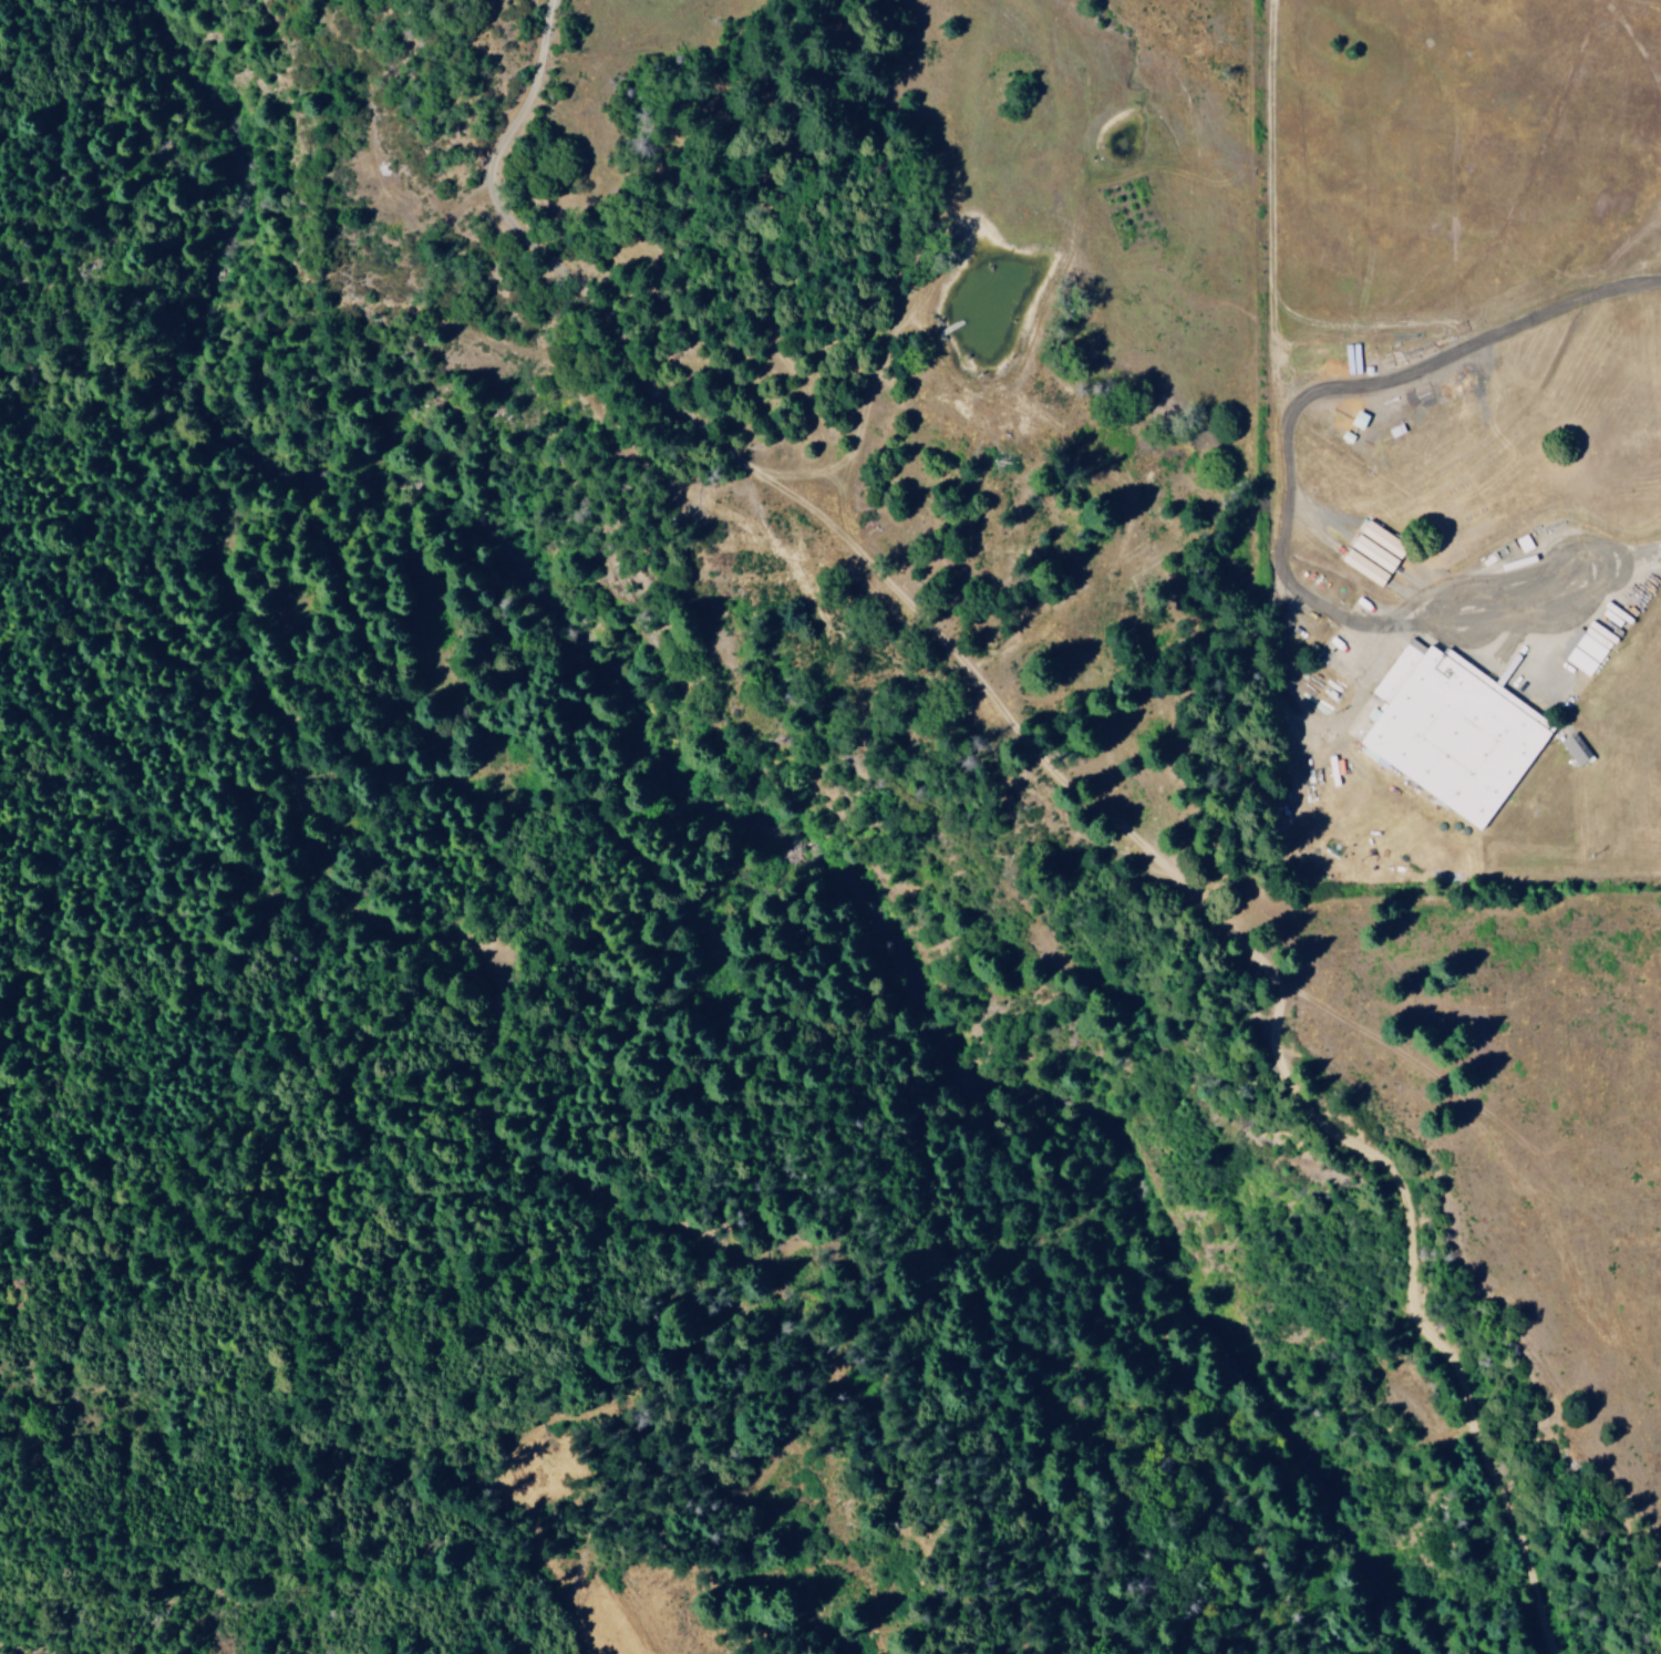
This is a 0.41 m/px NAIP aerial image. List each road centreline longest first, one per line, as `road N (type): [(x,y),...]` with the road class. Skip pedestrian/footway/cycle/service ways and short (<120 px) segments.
road 1 (residential): [(1660,536),(1548,520),(1413,591)]

